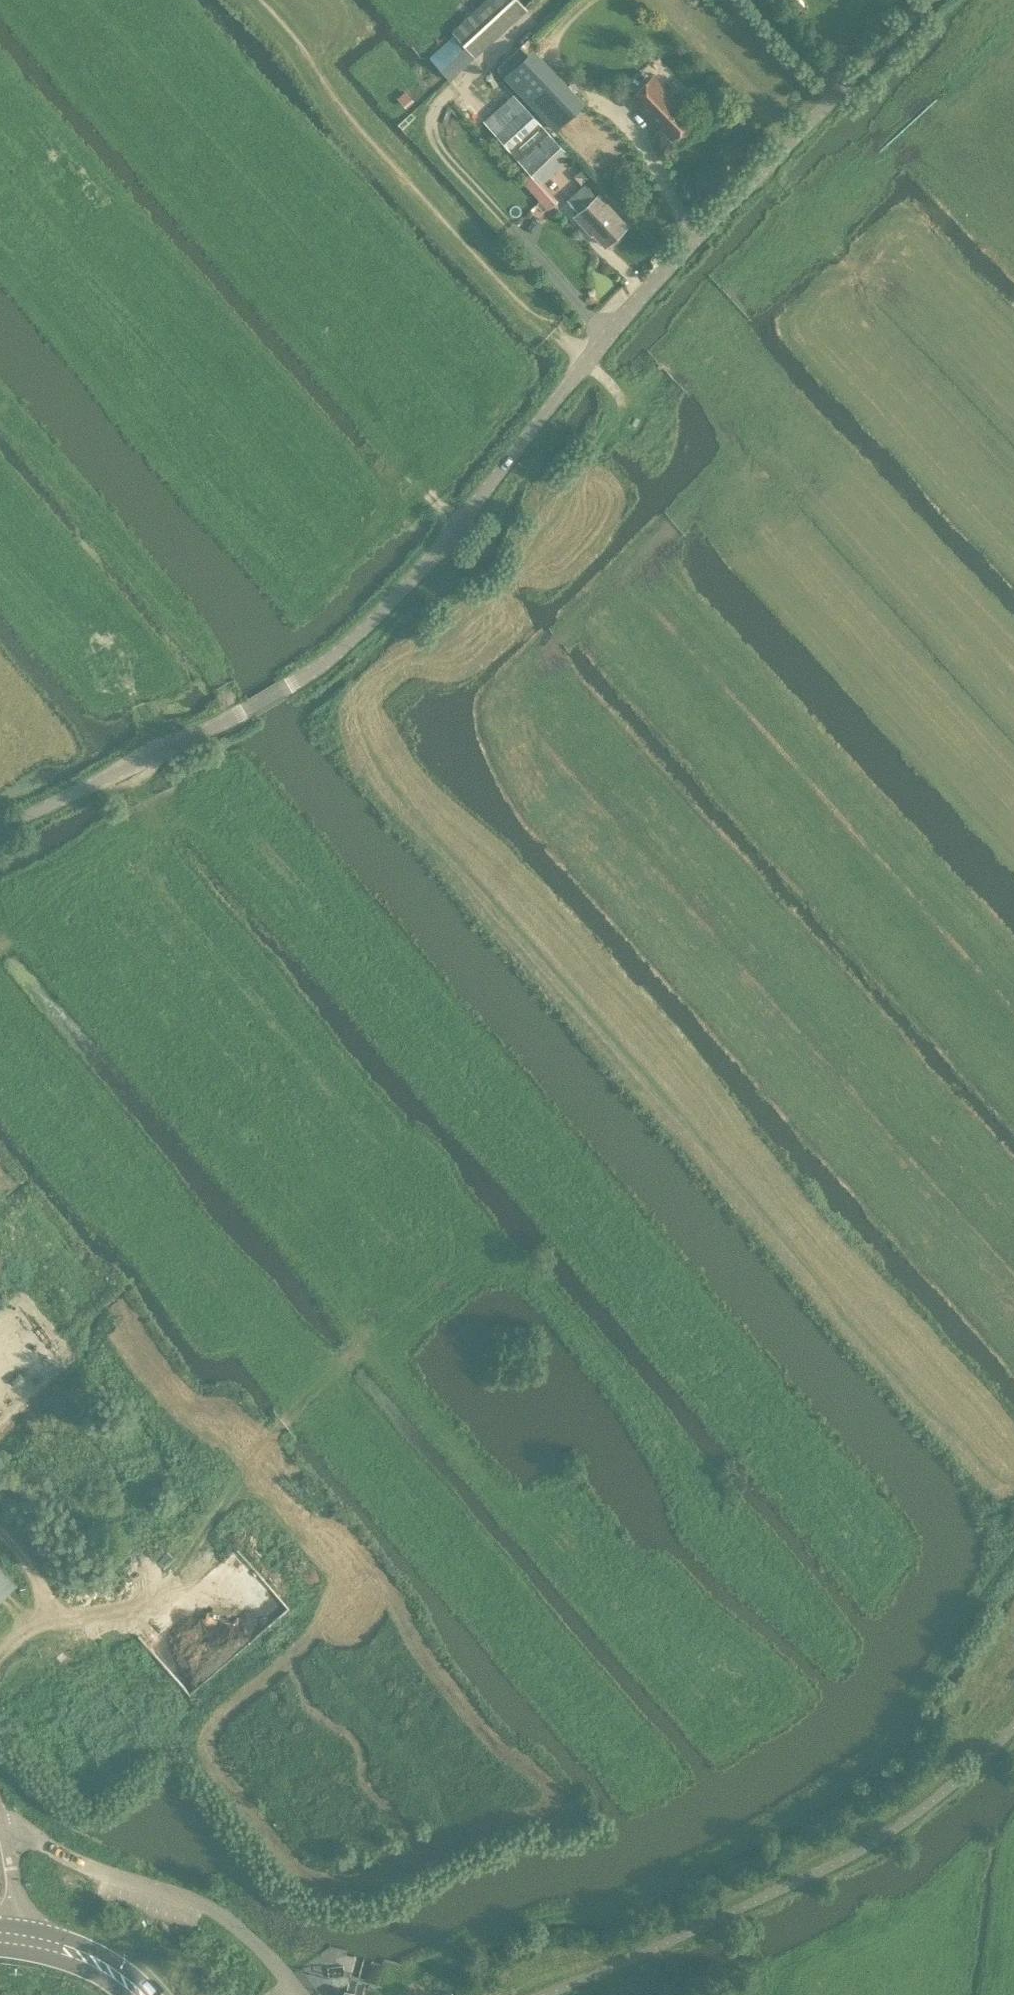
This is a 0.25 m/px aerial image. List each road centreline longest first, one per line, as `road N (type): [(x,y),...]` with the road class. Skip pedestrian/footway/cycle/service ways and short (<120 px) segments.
road 1 (unclassified): [(0,834),(290,688),(372,632),(443,551),(645,286),(919,0)]
road 2 (unclassified): [(206,1907),(104,1877),(1,1826)]
road 3 (secondary): [(140,1994),(71,1951),(8,1937)]

